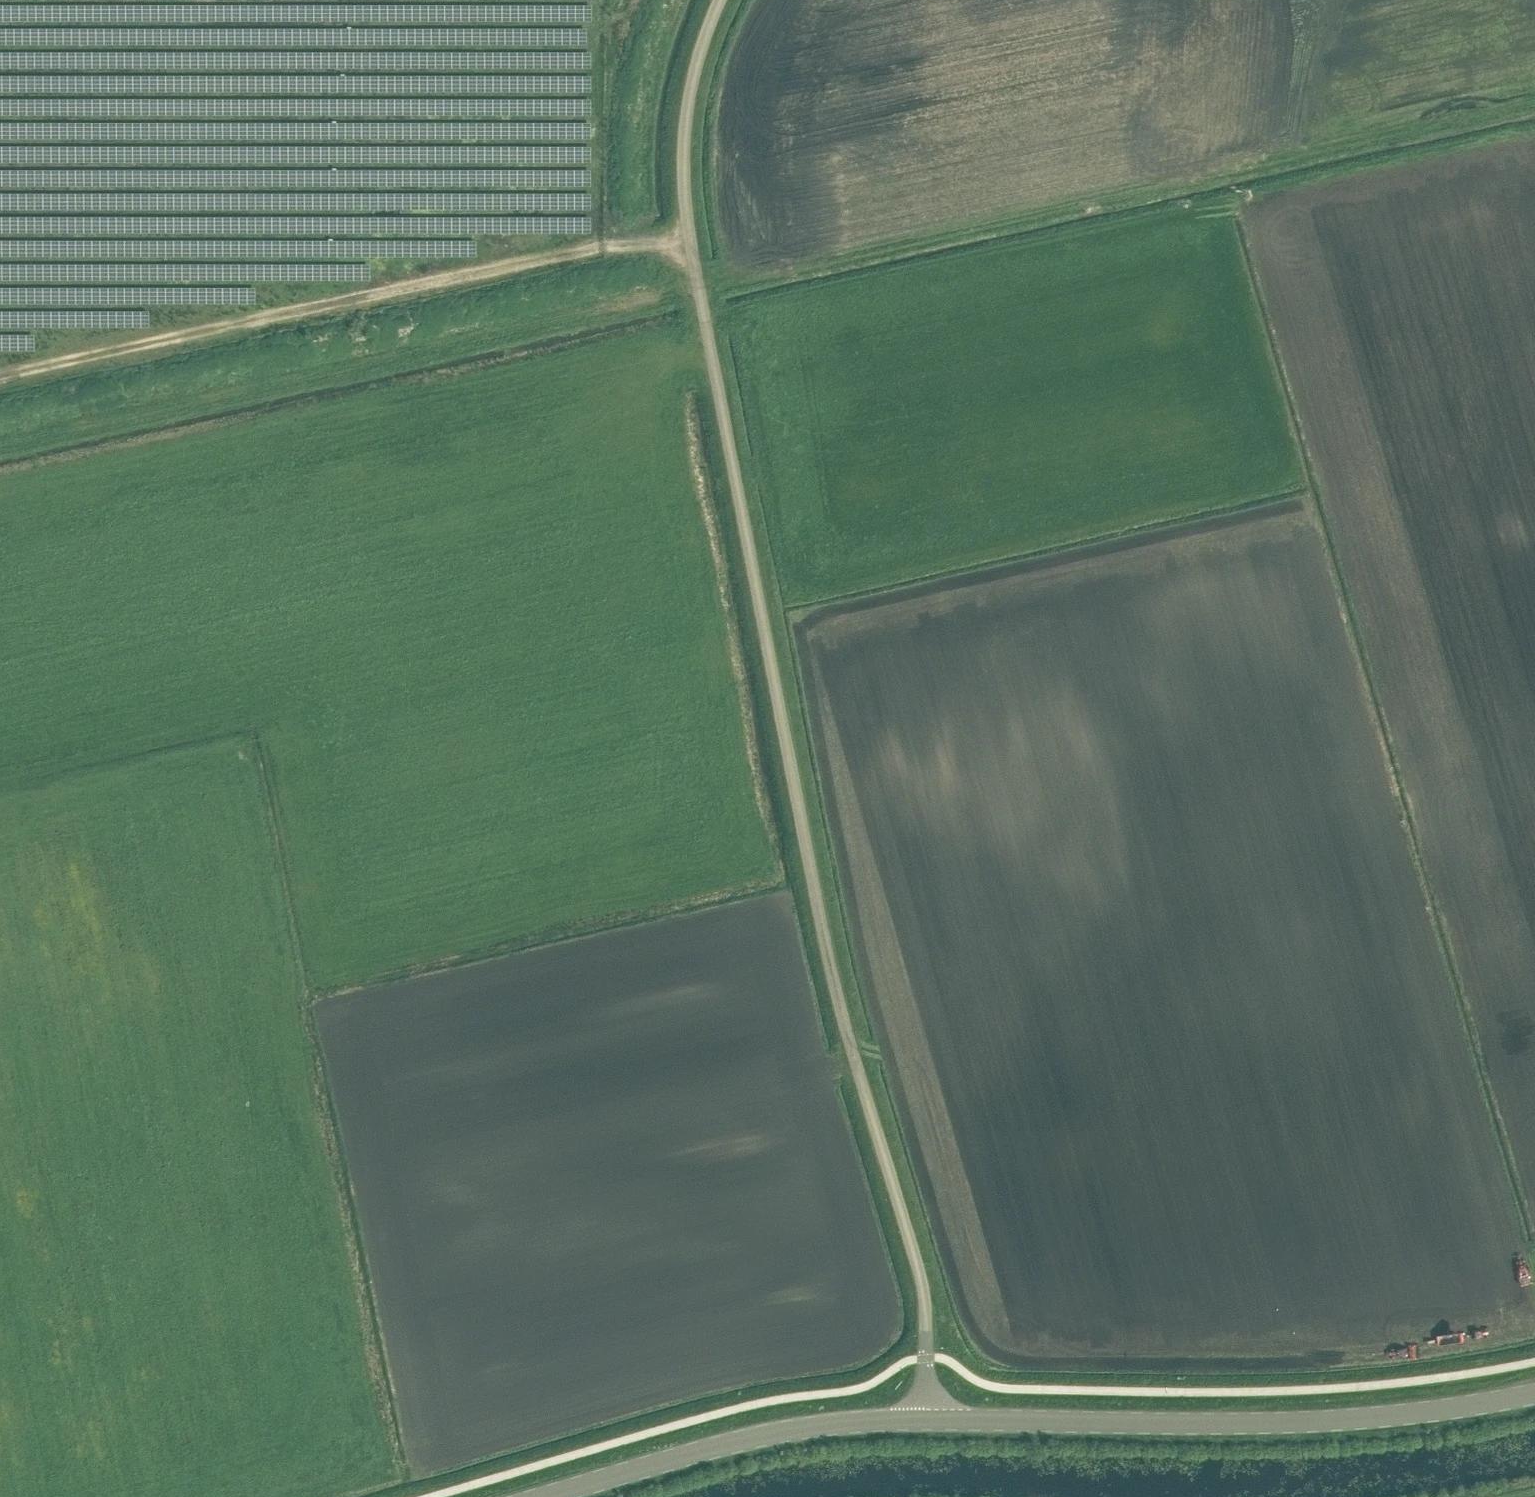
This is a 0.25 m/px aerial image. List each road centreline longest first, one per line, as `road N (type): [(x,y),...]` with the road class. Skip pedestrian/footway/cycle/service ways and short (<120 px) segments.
road 1 (unclassified): [(925,1421),(926,1306),(828,958),(693,265),(683,144),(689,88),(718,0)]
road 2 (tertiary): [(1534,1392),(1269,1421),(925,1421)]
road 3 (tertiary): [(925,1421),(807,1426),(538,1496)]

